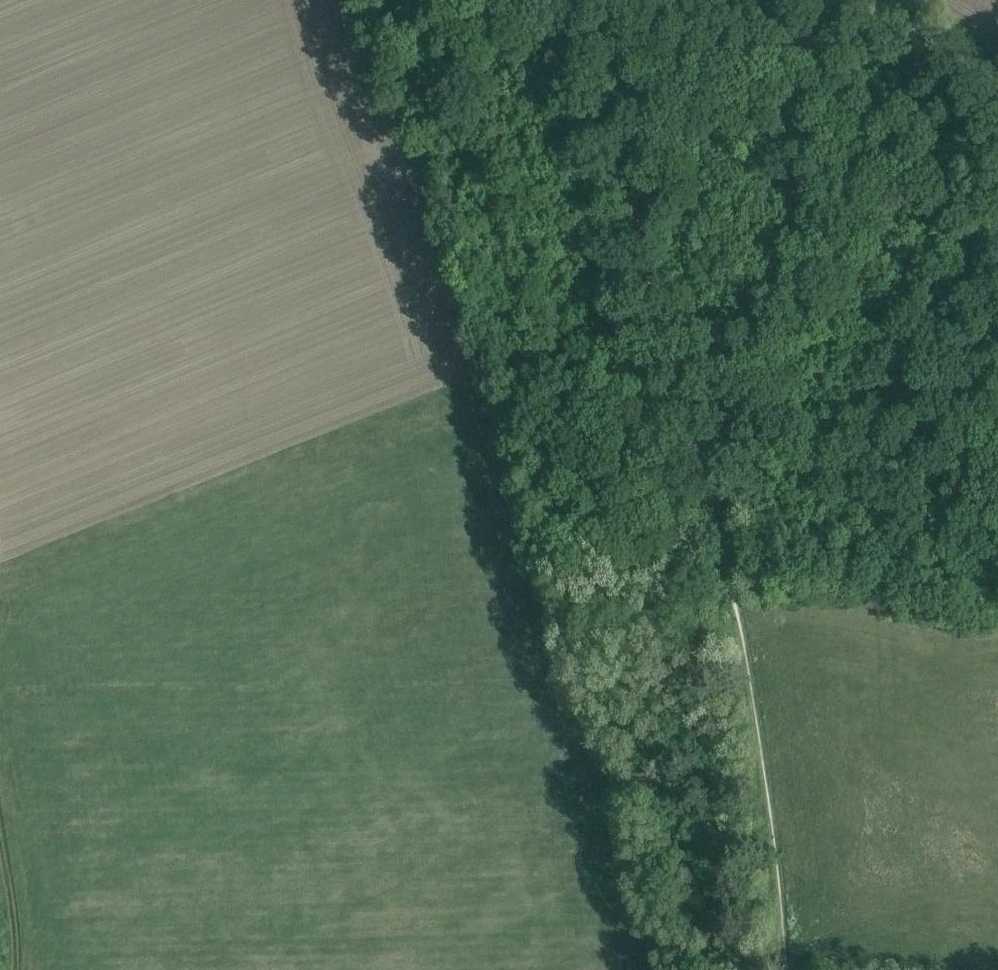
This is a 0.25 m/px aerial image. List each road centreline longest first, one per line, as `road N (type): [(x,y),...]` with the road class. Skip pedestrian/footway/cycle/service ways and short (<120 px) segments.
road 1 (unclassified): [(997,84),(868,0)]

